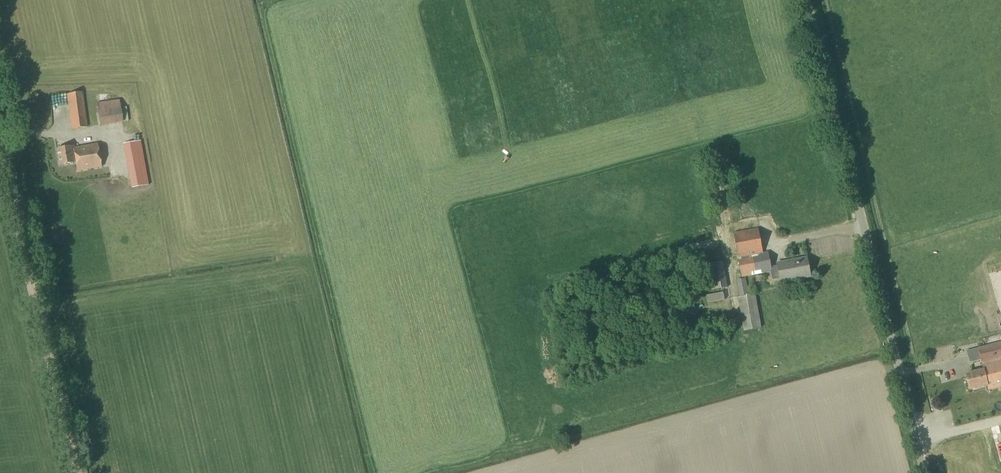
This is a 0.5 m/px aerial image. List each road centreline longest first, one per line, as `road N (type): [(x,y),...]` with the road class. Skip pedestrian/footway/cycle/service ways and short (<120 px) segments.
road 1 (unclassified): [(924,472),(806,0)]
road 2 (track): [(3,163),(76,472)]

